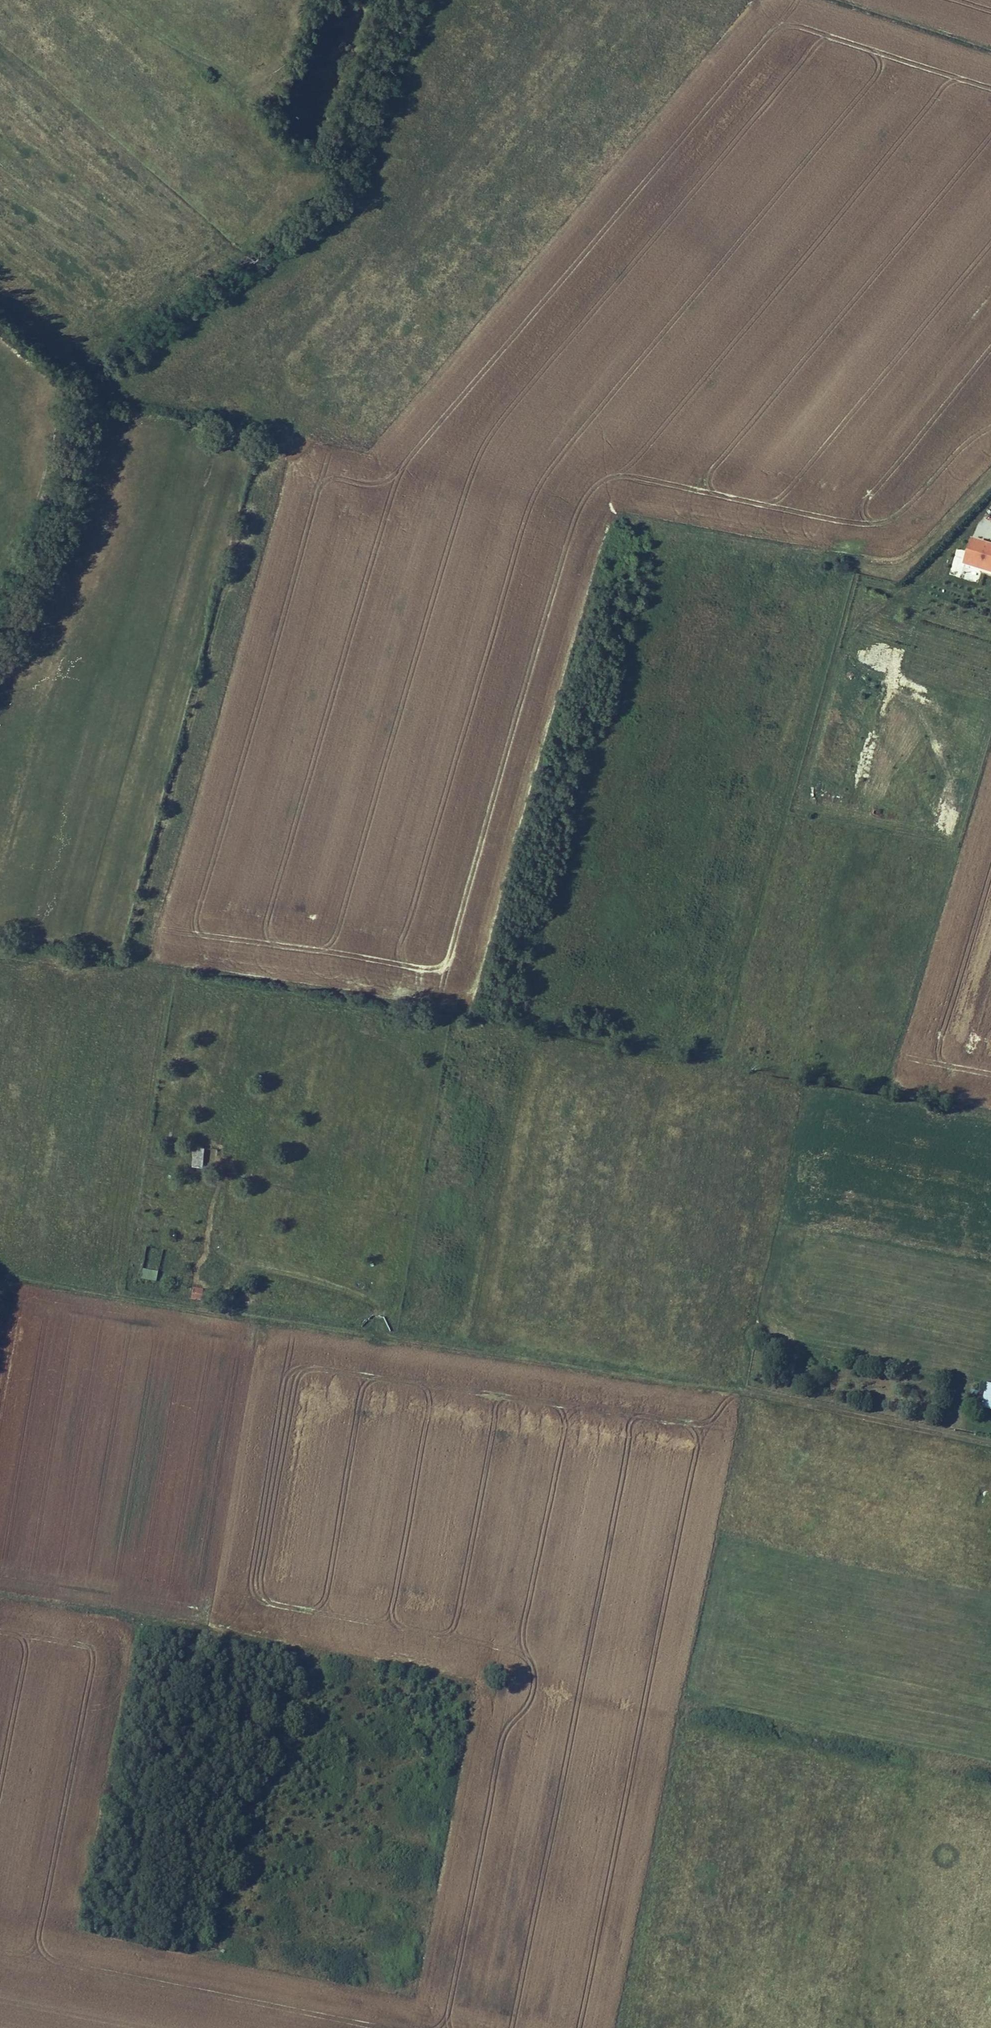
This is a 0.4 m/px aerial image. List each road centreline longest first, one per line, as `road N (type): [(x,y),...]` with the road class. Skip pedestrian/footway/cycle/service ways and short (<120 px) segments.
road 1 (track): [(0,1276),(752,1394),(990,1444)]

